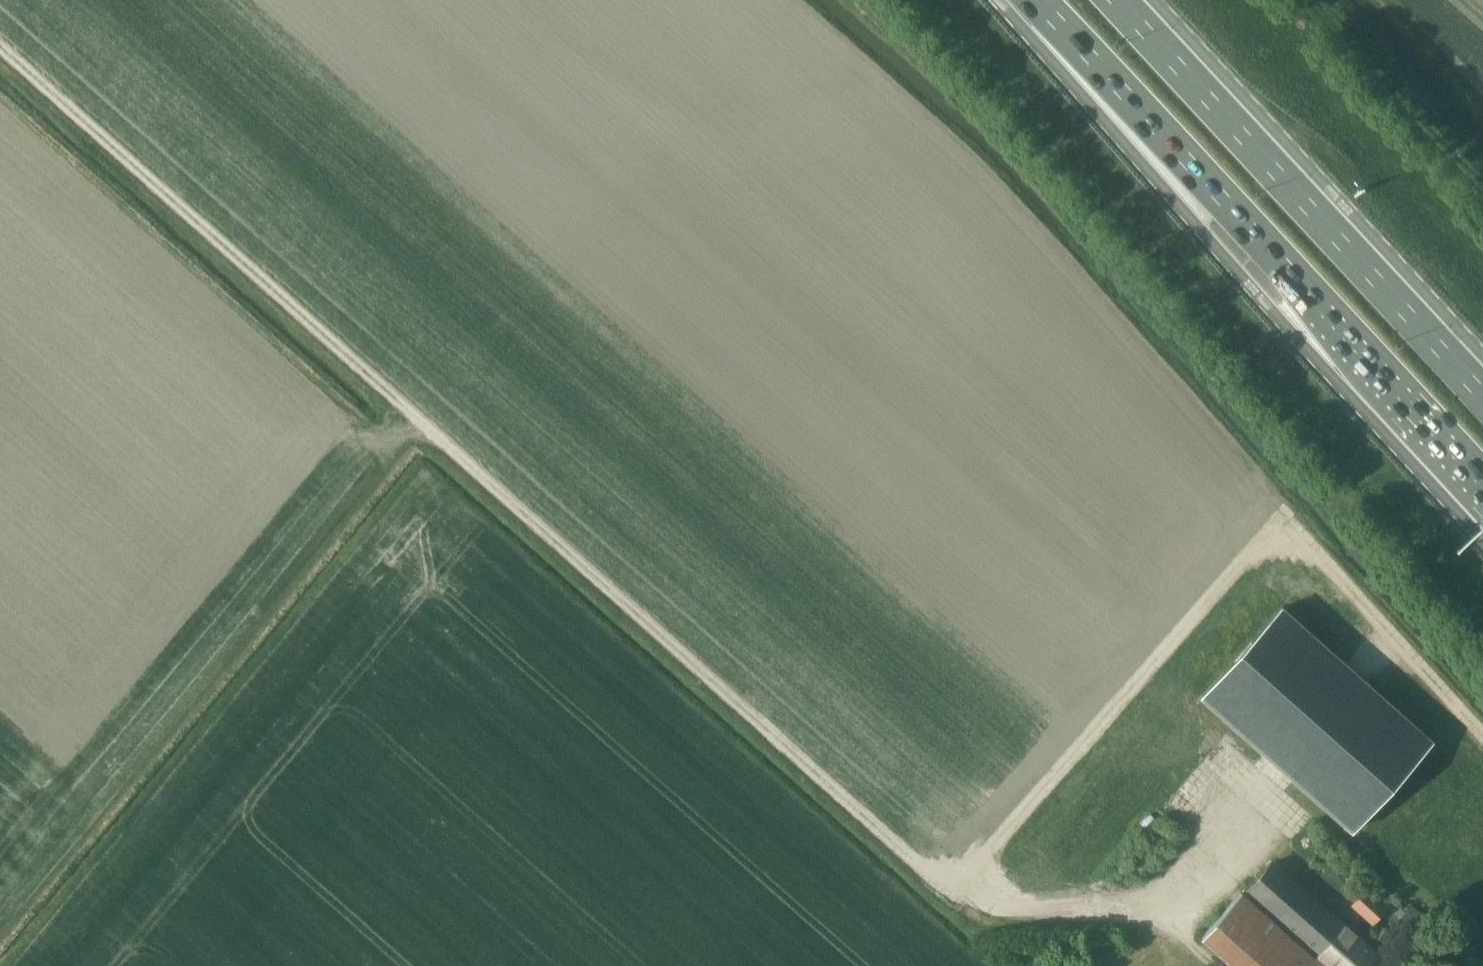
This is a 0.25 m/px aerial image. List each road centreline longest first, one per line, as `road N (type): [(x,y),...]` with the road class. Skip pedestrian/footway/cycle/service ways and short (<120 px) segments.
road 1 (primary): [(1041,0),(1482,491)]
road 2 (primary): [(1482,391),(1114,0)]

